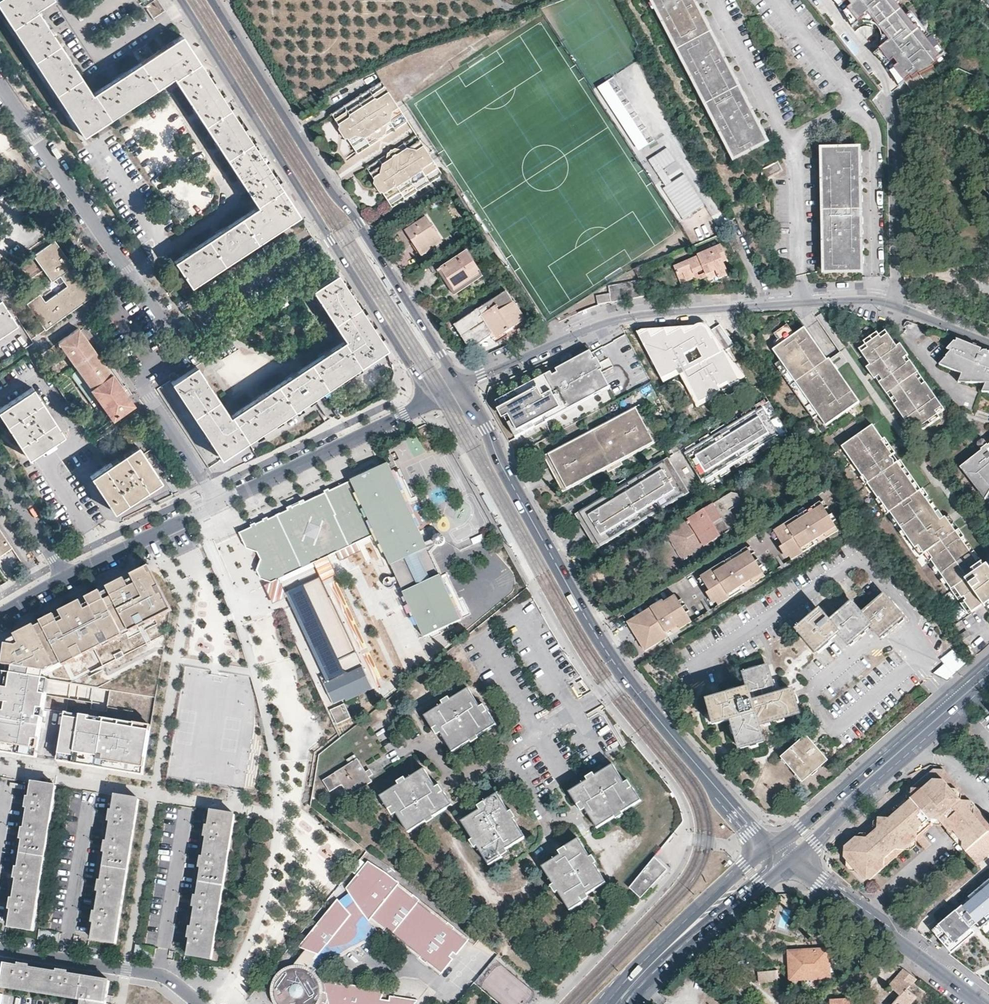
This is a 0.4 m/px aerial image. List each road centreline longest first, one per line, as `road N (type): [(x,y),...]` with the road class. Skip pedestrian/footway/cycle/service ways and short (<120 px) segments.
road 1 (tertiary): [(460,383),(620,669),(781,853)]
road 2 (residential): [(988,343),(882,302),(811,304),(619,319),(460,383)]
road 3 (tertiary): [(183,3),(430,396)]
road 4 (tertiary): [(460,383),(213,0)]
road 5 (primary): [(988,674),(781,853)]
road 6 (residential): [(984,1003),(781,853)]
road 7 (residential): [(216,500),(430,396)]
road 8 (primary): [(781,853),(616,1003)]
road 9 (residential): [(126,269),(0,86)]
road 10 (residential): [(177,344),(137,371),(216,500)]
road 11 (residential): [(159,975),(188,796)]
road 12 (residential): [(61,958),(89,781)]
road 13 (residential): [(64,579),(216,500)]
road 14 (residential): [(63,0),(102,59),(183,3)]
road 15 (residential): [(64,579),(0,474)]

